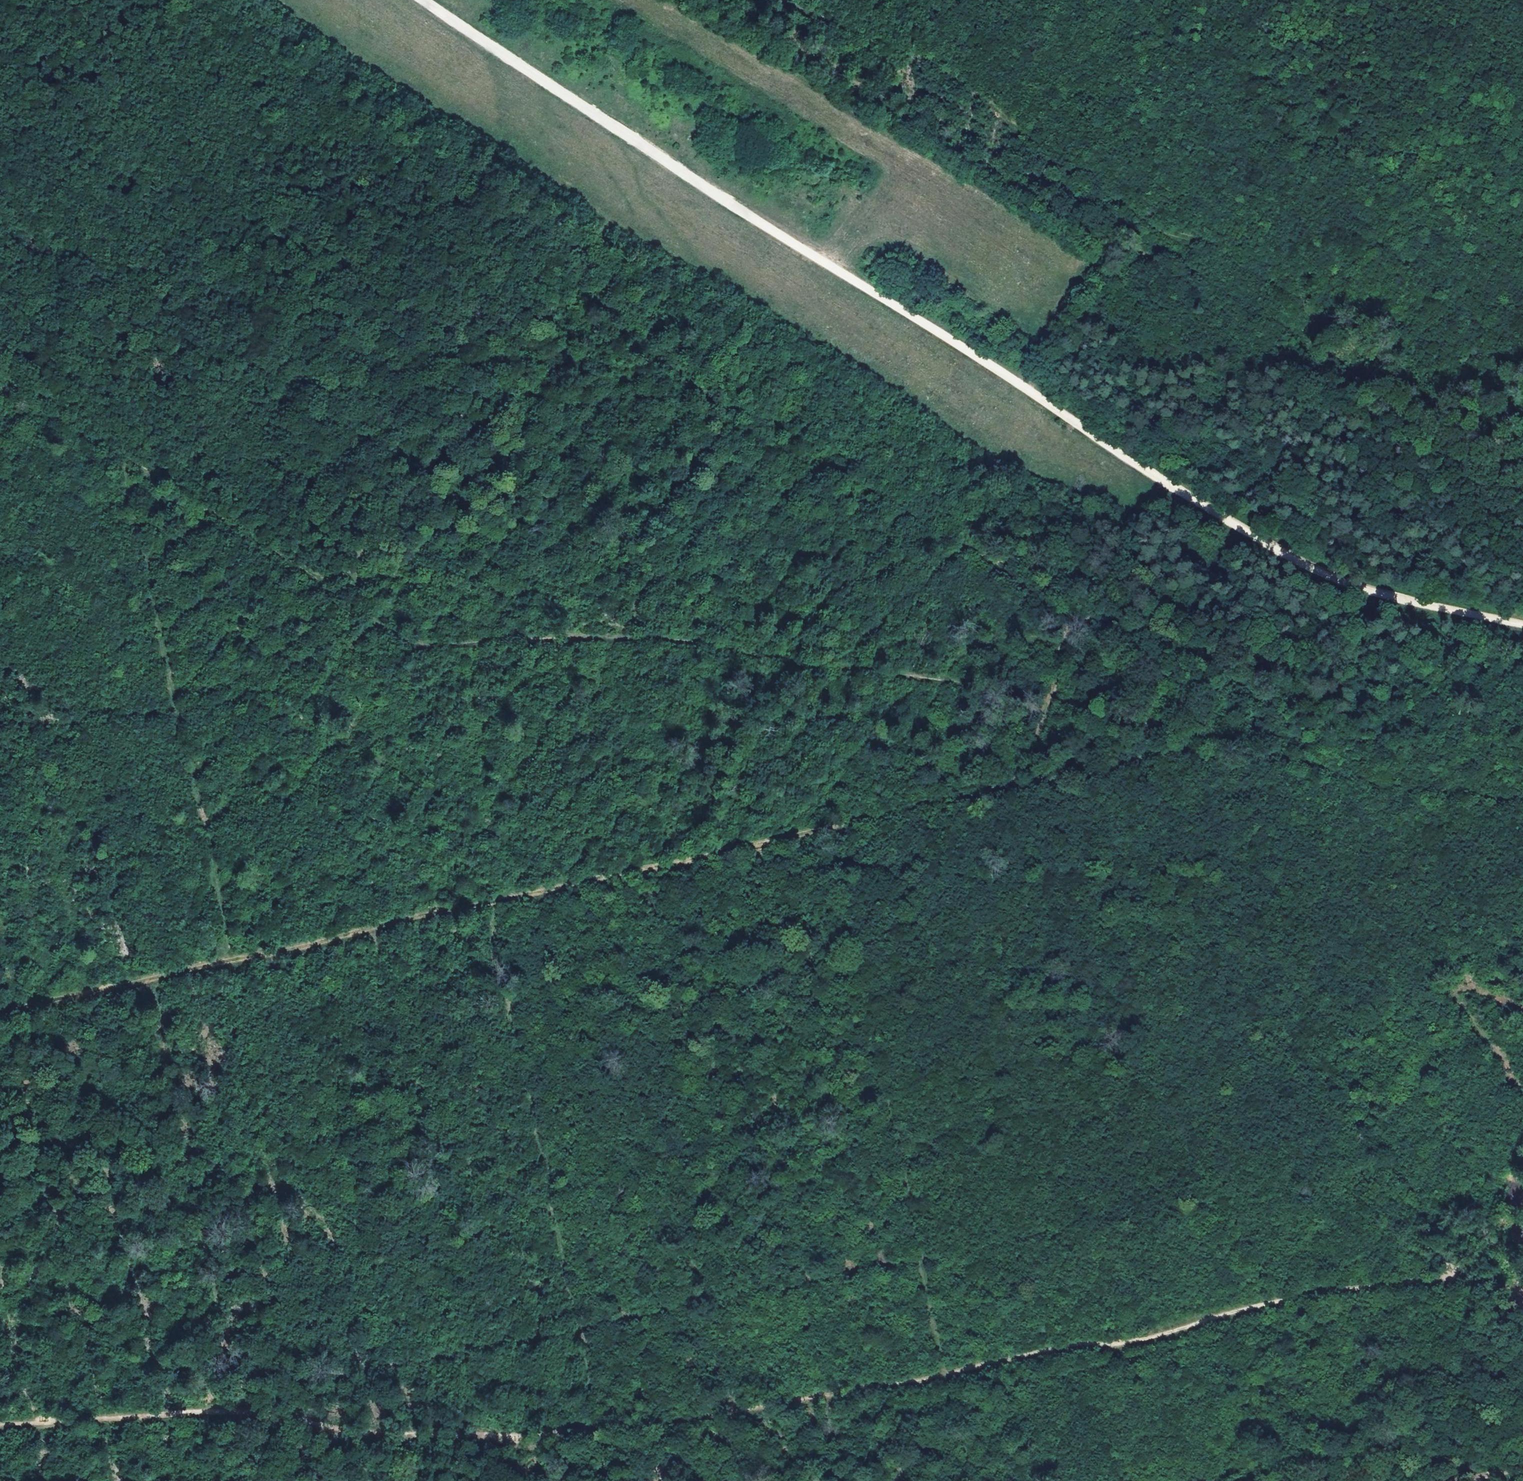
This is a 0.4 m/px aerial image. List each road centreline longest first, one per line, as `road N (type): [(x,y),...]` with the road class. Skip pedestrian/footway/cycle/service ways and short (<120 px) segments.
road 1 (track): [(1522,1278),(1368,1286),(1122,1343),(562,1435),(395,1434),(199,1411),(0,1425)]
road 2 (track): [(421,0),(1259,549),(1308,576),(1522,630)]

